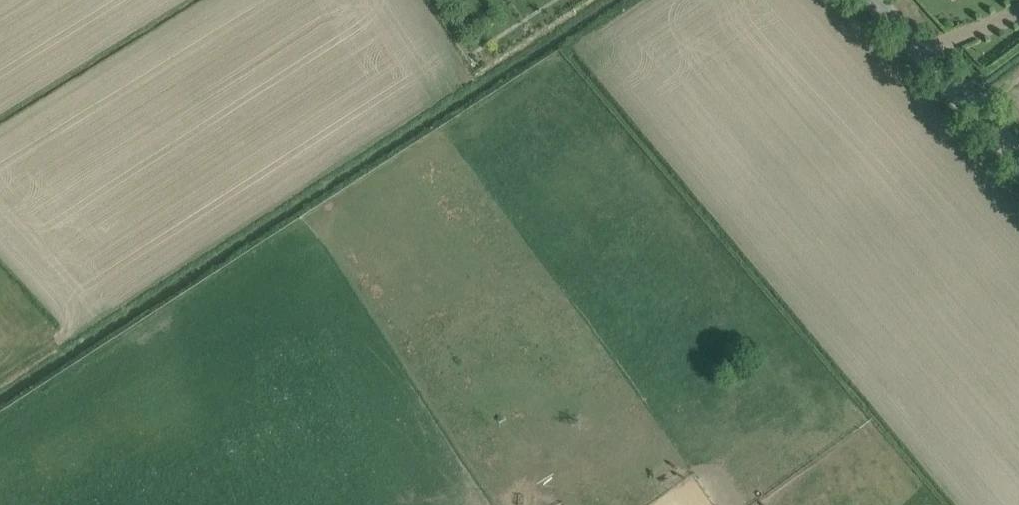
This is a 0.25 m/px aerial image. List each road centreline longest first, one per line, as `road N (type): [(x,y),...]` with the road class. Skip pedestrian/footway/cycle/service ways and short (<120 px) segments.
road 1 (unclassified): [(1018,160),(875,0)]

